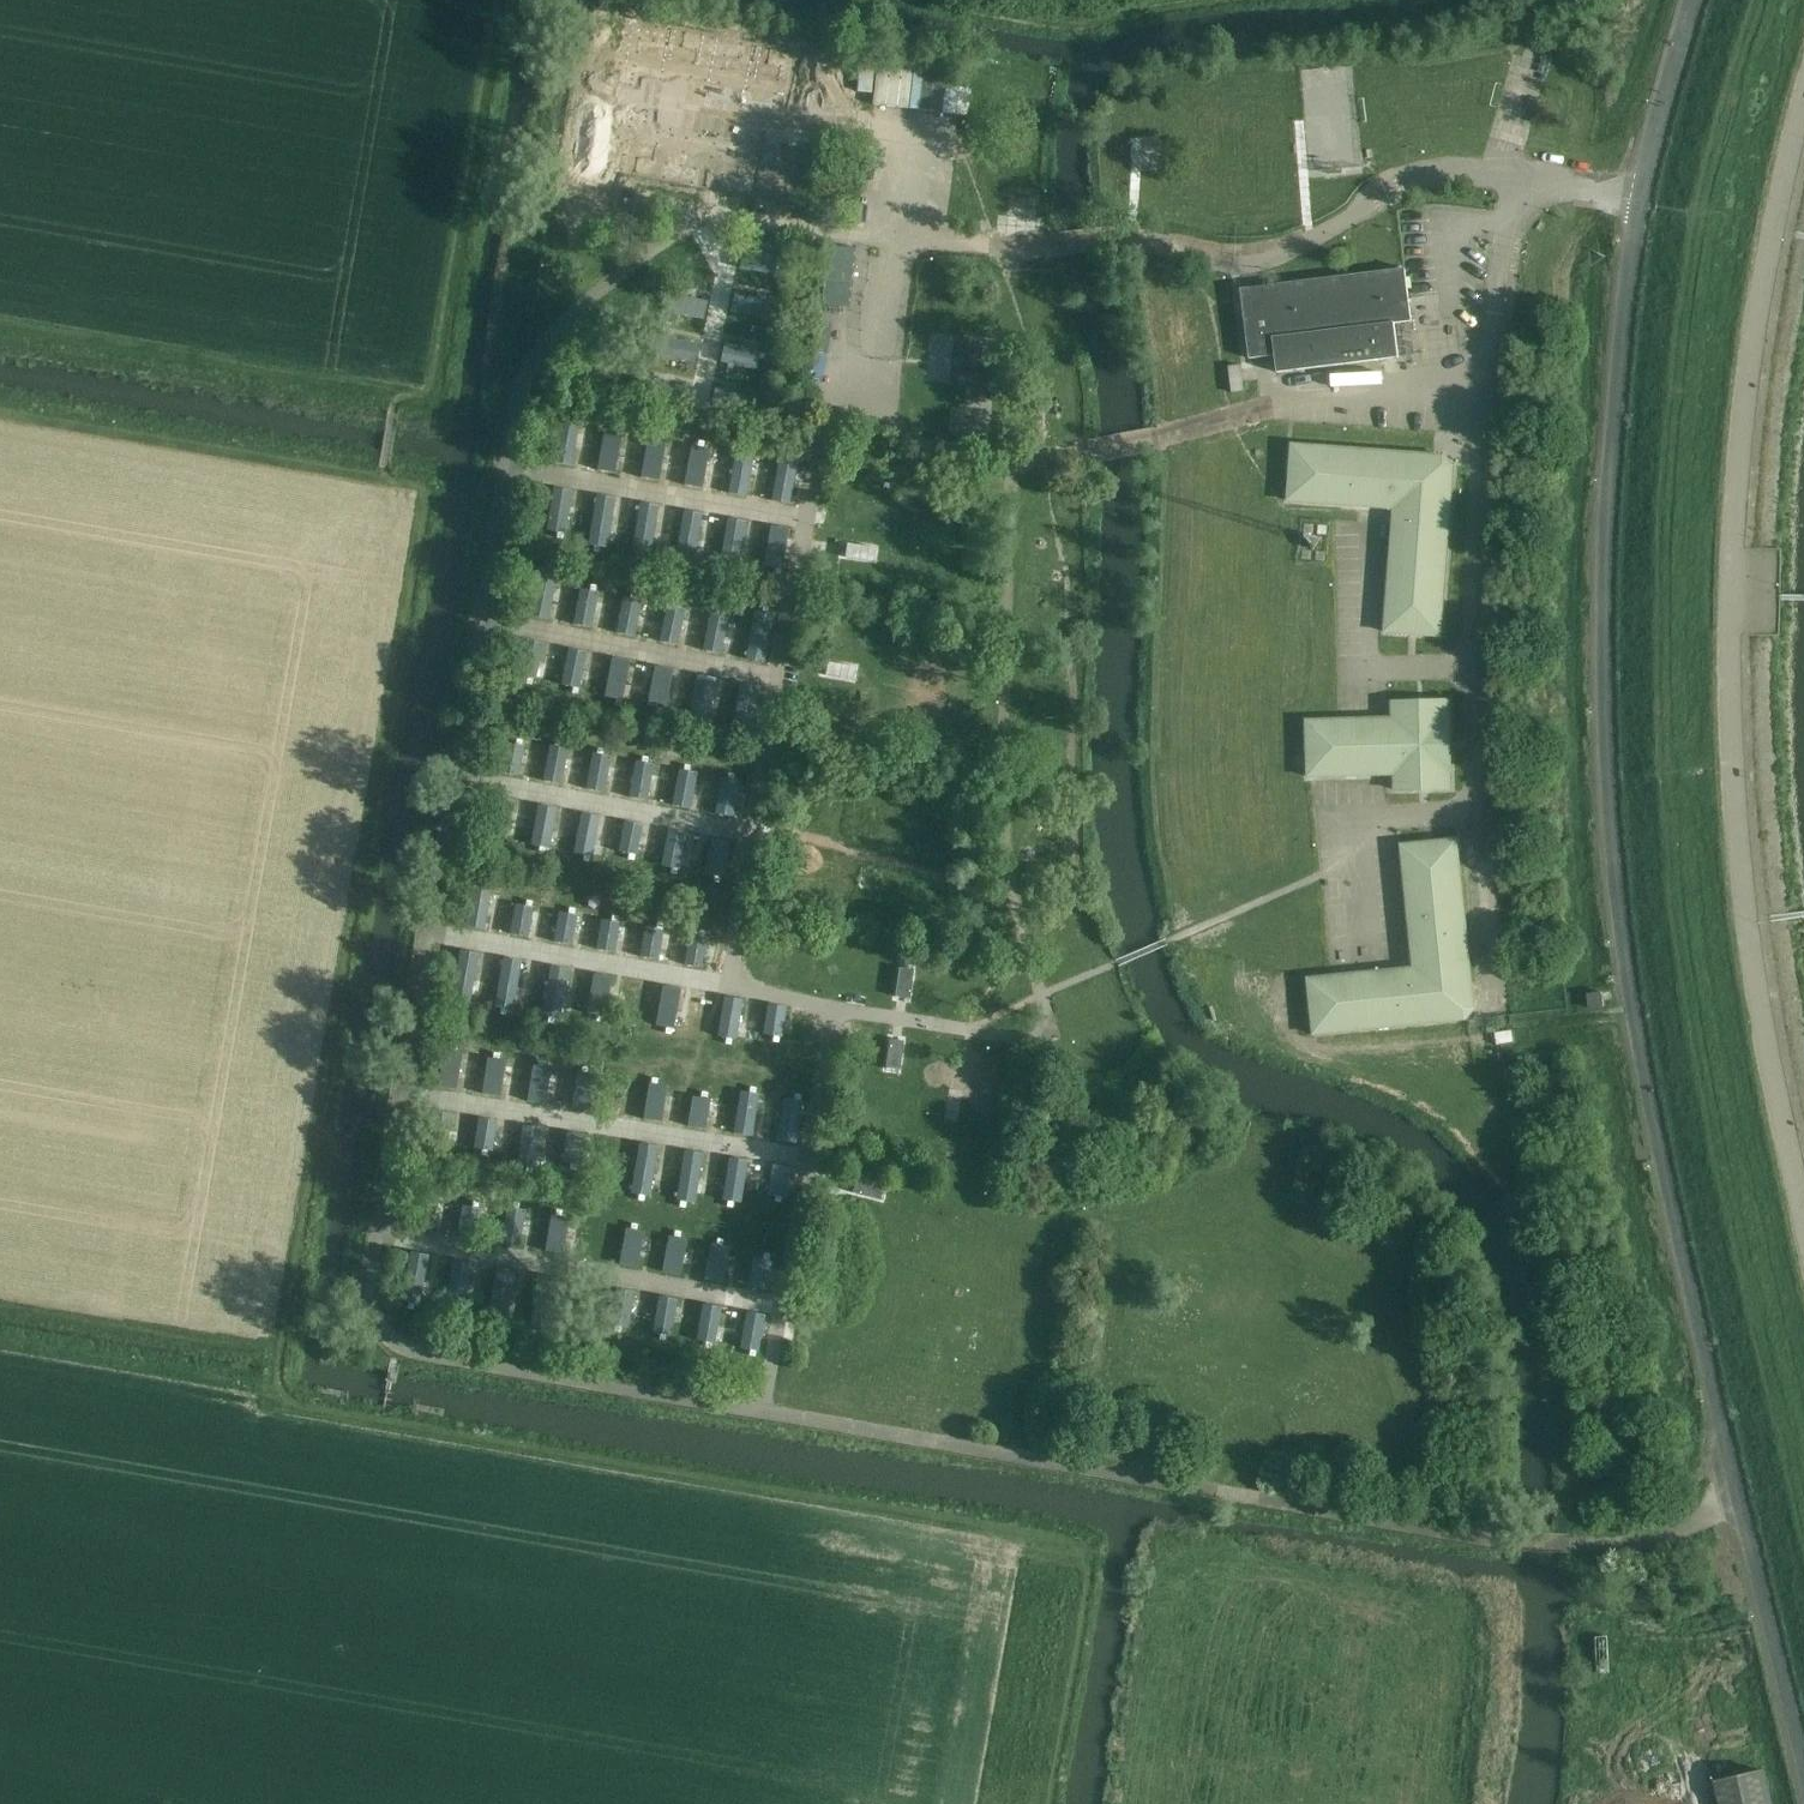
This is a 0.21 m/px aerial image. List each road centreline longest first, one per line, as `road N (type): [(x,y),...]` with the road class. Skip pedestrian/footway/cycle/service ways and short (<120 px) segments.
road 1 (unclassified): [(1803,1752),(1736,1496),(1649,1110),(1612,848),(1605,590),(1620,343),(1649,159),(1693,0)]
road 2 (unclassified): [(1803,1194),(1748,943),(1733,604),(1751,390),(1803,146)]

